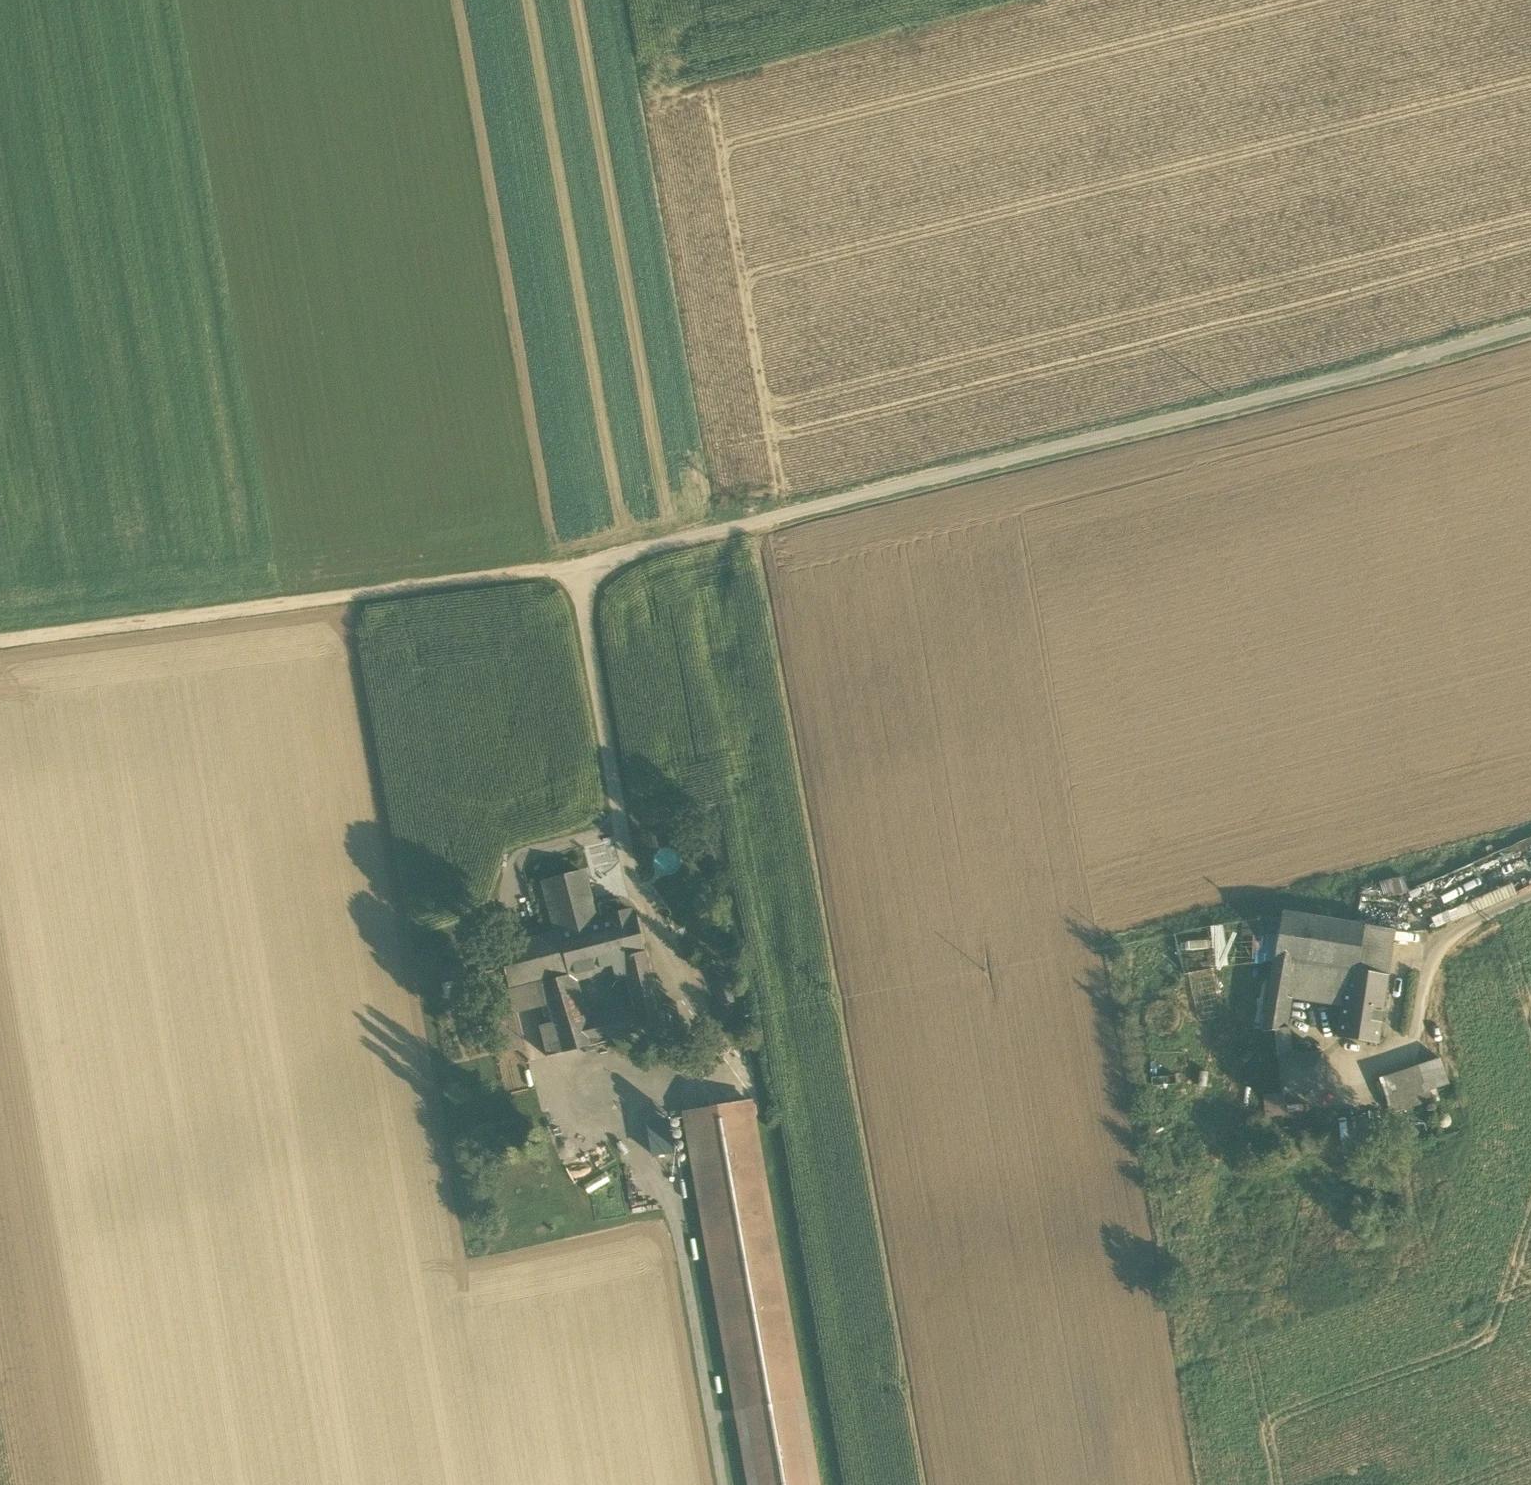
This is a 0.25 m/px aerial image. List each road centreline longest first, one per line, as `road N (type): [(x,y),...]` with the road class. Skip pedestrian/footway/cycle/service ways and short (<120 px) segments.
road 1 (track): [(575,566),(0,641)]
road 2 (track): [(723,1484),(658,1102)]

